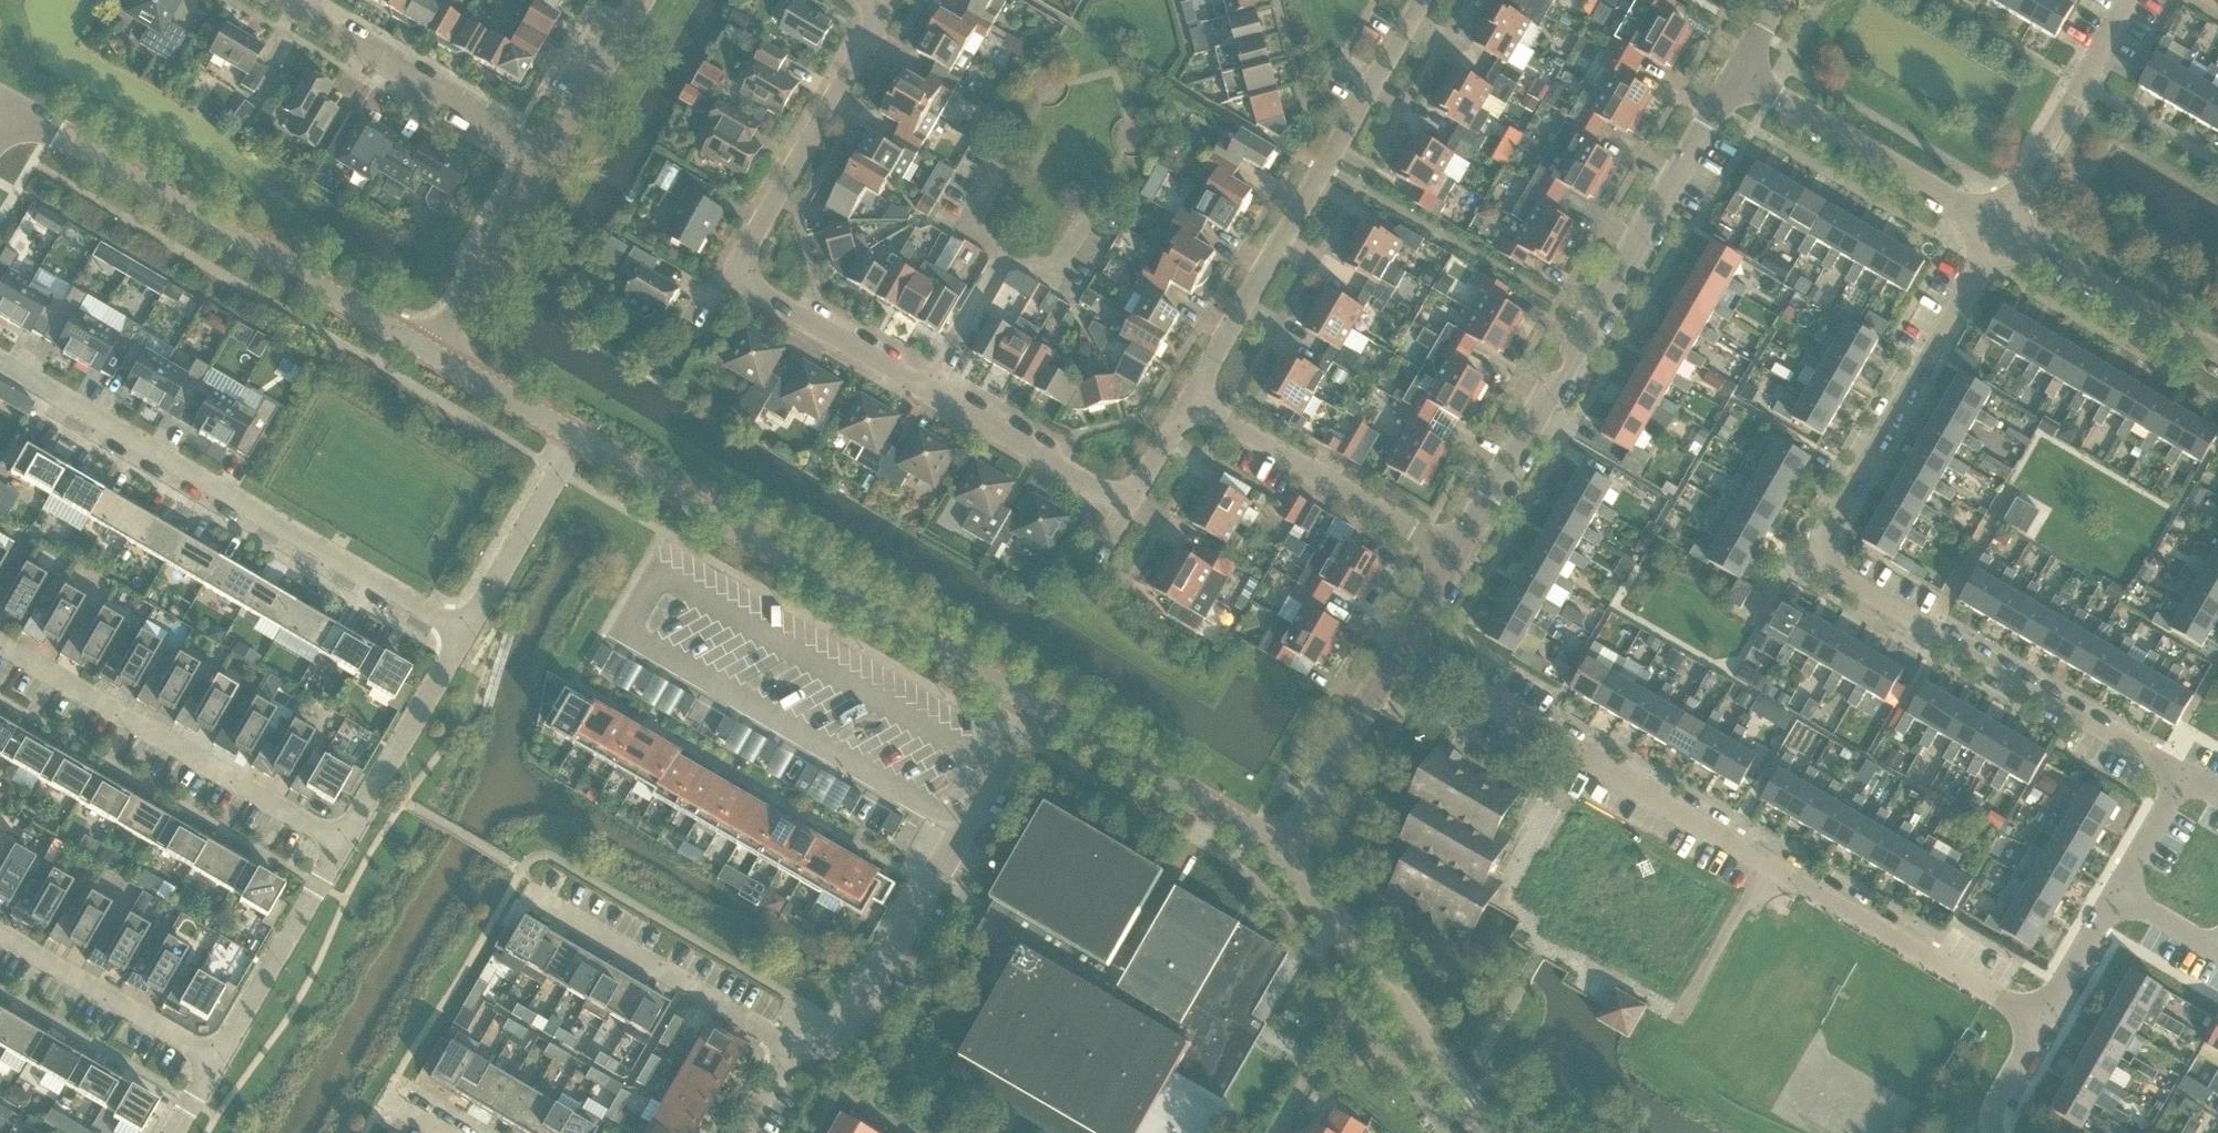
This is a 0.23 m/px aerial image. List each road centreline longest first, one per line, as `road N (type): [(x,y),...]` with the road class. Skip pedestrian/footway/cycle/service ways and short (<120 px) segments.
road 1 (residential): [(1192,400),(1129,506),(736,283),(888,6)]
road 2 (residential): [(2181,774),(1813,562),(1997,228)]
road 3 (residential): [(2044,1021),(1402,652)]
road 4 (tertiary): [(1458,556),(1735,76)]
road 5 (residential): [(464,633),(0,359)]
road 6 (unclassified): [(1036,704),(578,437)]
road 7 (residential): [(1192,400),(1422,0)]
road 8 (unclassified): [(438,355),(60,135)]
road 9 (residential): [(1036,704),(843,1033),(796,1047)]
road 10 (residential): [(348,840),(0,646)]
road 11 (tertiary): [(1492,1132),(1286,852)]
road 12 (residential): [(796,1047),(530,890)]
road 13 (residential): [(1458,556),(1192,400)]
road 14 (residential): [(1997,228),(1735,76)]
road 15 (residential): [(549,158),(293,4)]
road 16 (unclassified): [(1286,852),(1036,704)]
road 17 (residential): [(1997,228),(2093,86),(2137,0)]
road 18 (residential): [(2217,356),(1997,228)]
road 19 (residential): [(0,935),(221,1056)]
road 20 (residential): [(221,1056),(348,840)]
road 21 (residential): [(348,840),(464,633)]
road 22 (tertiary): [(1286,852),(1402,652)]
road 23 (residential): [(464,633),(578,437)]
road 24 (residential): [(438,355),(549,158)]
road 25 (residential): [(549,158),(641,0)]
road 26 (unclassified): [(578,437),(438,355)]
road 27 (residential): [(2044,1021),(2118,893)]
road 28 (residential): [(2181,774),(2118,893)]
road 29 (residential): [(1994,1132),(1995,1105),(2044,1021)]

